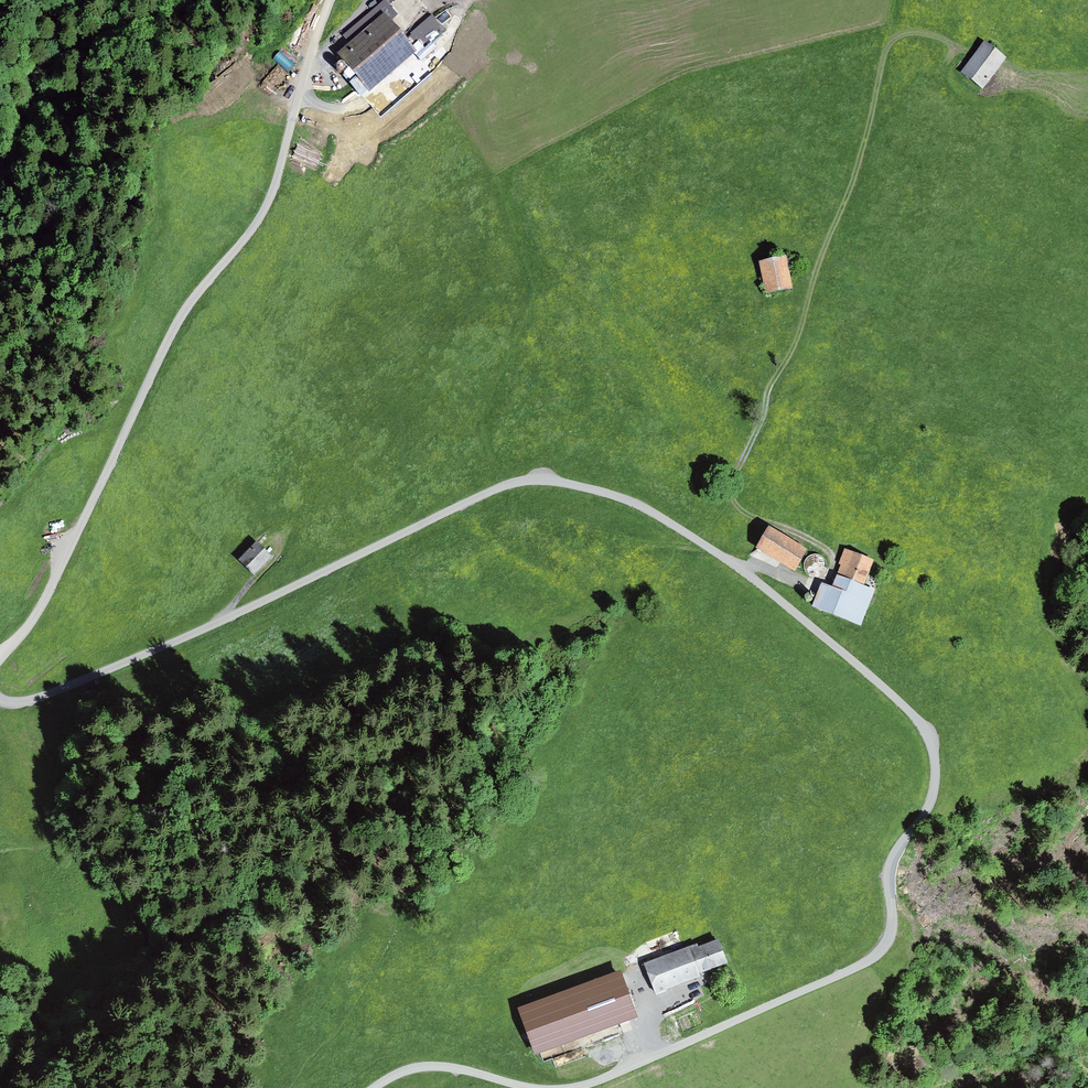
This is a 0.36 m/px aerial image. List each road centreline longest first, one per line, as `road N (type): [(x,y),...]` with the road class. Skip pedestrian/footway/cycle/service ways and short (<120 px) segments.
road 1 (unclassified): [(570,1087),(790,999),(866,962),(888,940),(894,859),(931,799),(928,737),(888,690),(740,569),(630,501),(524,481),(114,667),(35,698),(0,699)]
road 2 (unclassified): [(0,654),(45,600),(183,314),(266,207),(331,0)]
road 3 (track): [(731,484),(802,323),(865,143),(886,45)]
road 4 (track): [(740,569),(761,566),(806,583),(831,568),(820,547),(737,505),(731,484)]
road 5 (unclassified): [(374,1087),(412,1068),(440,1066),(531,1087)]

